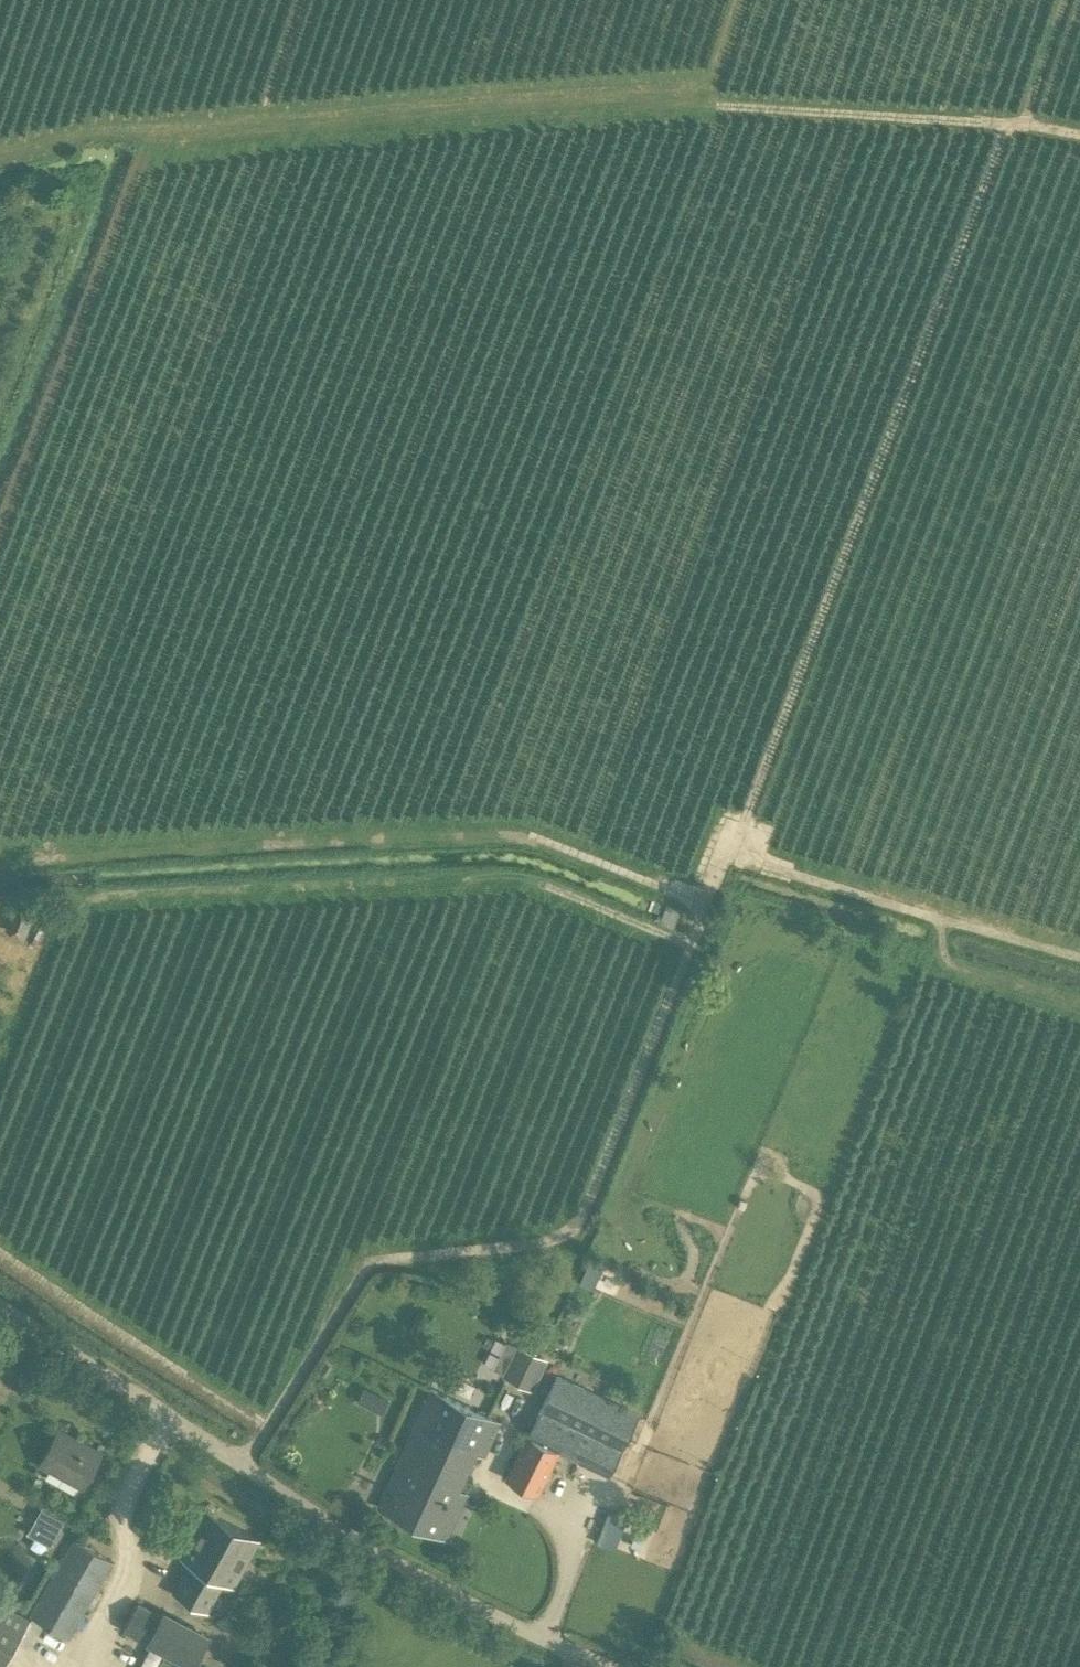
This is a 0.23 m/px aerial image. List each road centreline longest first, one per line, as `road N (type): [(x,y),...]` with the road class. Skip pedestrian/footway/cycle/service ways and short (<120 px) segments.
road 1 (unclassified): [(598,1666),(445,1595),(0,1307)]

